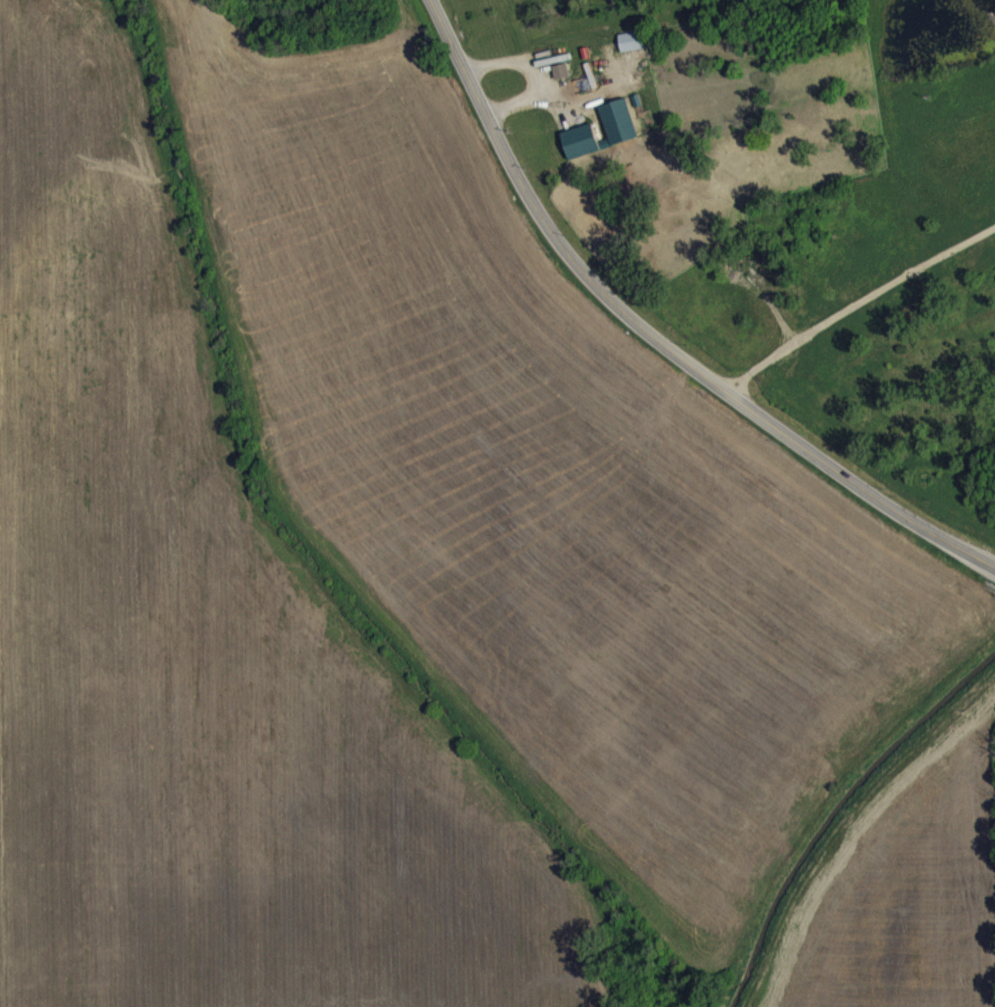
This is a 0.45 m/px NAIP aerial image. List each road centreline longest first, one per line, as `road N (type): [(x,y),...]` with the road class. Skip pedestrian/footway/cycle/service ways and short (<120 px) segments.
road 1 (tertiary): [(430,0),(525,191),(600,289),(871,494),(994,566)]

